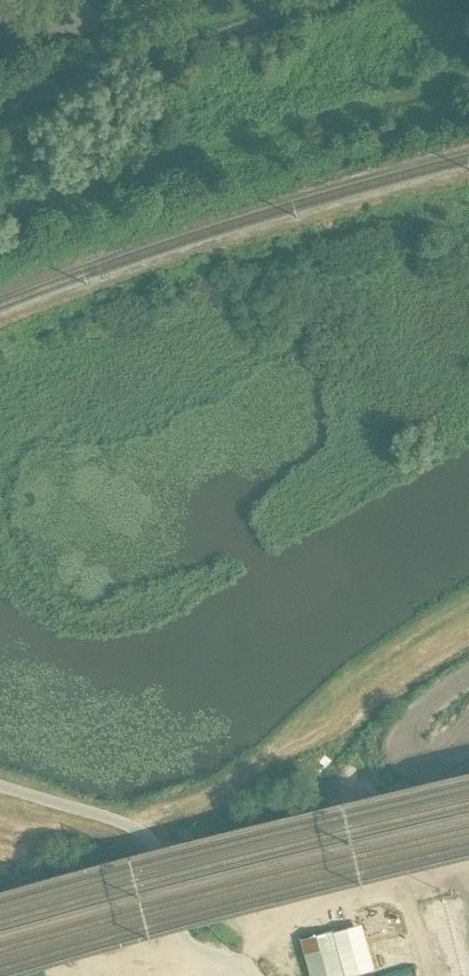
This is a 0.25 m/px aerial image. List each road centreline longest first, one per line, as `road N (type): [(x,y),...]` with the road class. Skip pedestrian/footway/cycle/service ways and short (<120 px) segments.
road 1 (unclassified): [(238,975),(179,926),(156,843),(117,820),(0,786)]

